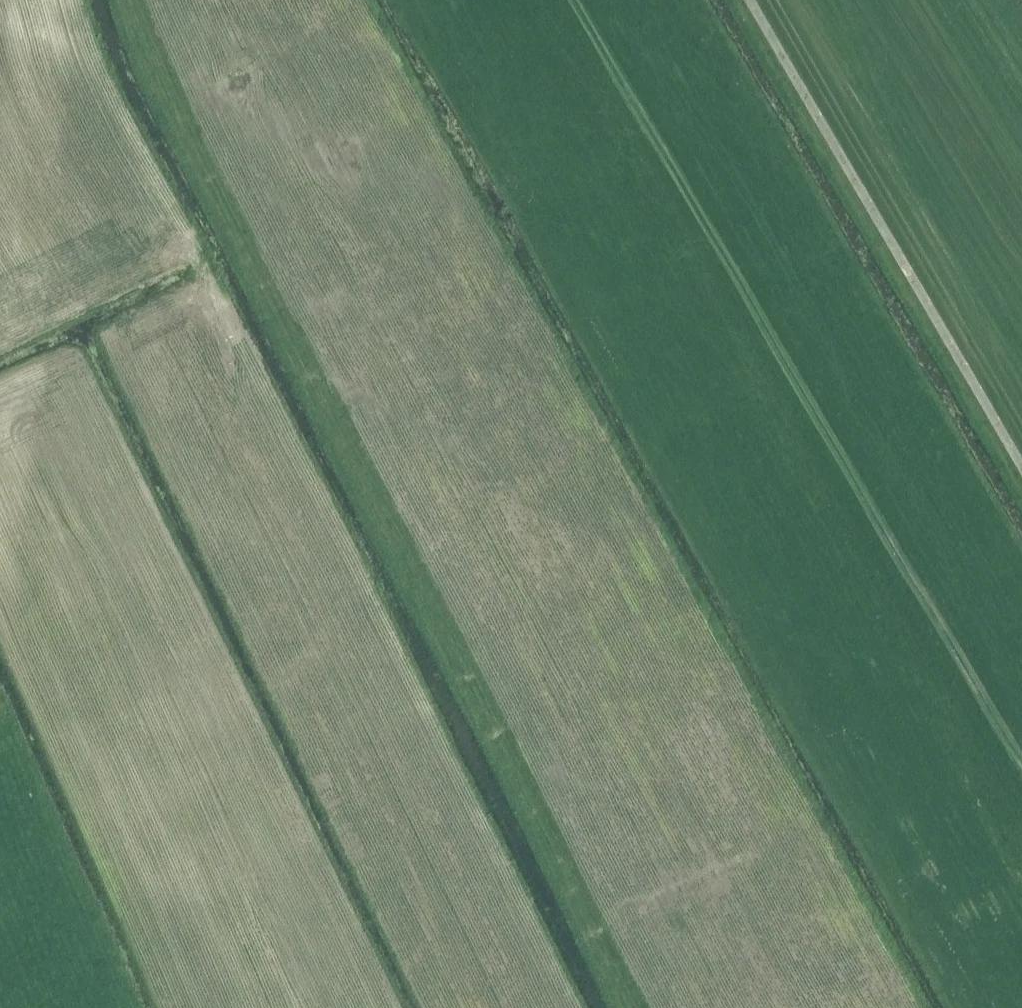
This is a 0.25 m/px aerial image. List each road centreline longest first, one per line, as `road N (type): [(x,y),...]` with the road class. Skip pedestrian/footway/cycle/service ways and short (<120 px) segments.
road 1 (track): [(1021,464),(751,0)]

